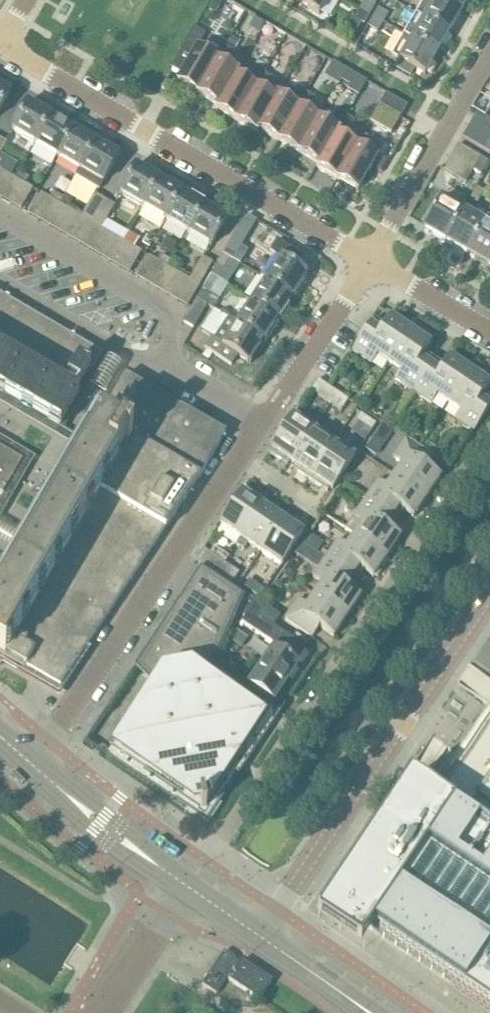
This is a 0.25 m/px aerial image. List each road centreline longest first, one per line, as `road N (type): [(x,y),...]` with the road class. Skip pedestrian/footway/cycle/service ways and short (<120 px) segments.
road 1 (residential): [(370,261),(0,45)]
road 2 (residential): [(31,765),(262,424)]
road 3 (residential): [(278,910),(489,594)]
road 4 (residential): [(489,433),(299,721)]
road 5 (residential): [(370,261),(489,55)]
road 6 (residential): [(262,424),(370,261)]
road 7 (tertiary): [(183,884),(31,765)]
road 8 (residential): [(98,1012),(183,884)]
road 9 (residential): [(489,332),(370,261)]
road 10 (tertiary): [(367,1012),(259,938)]

